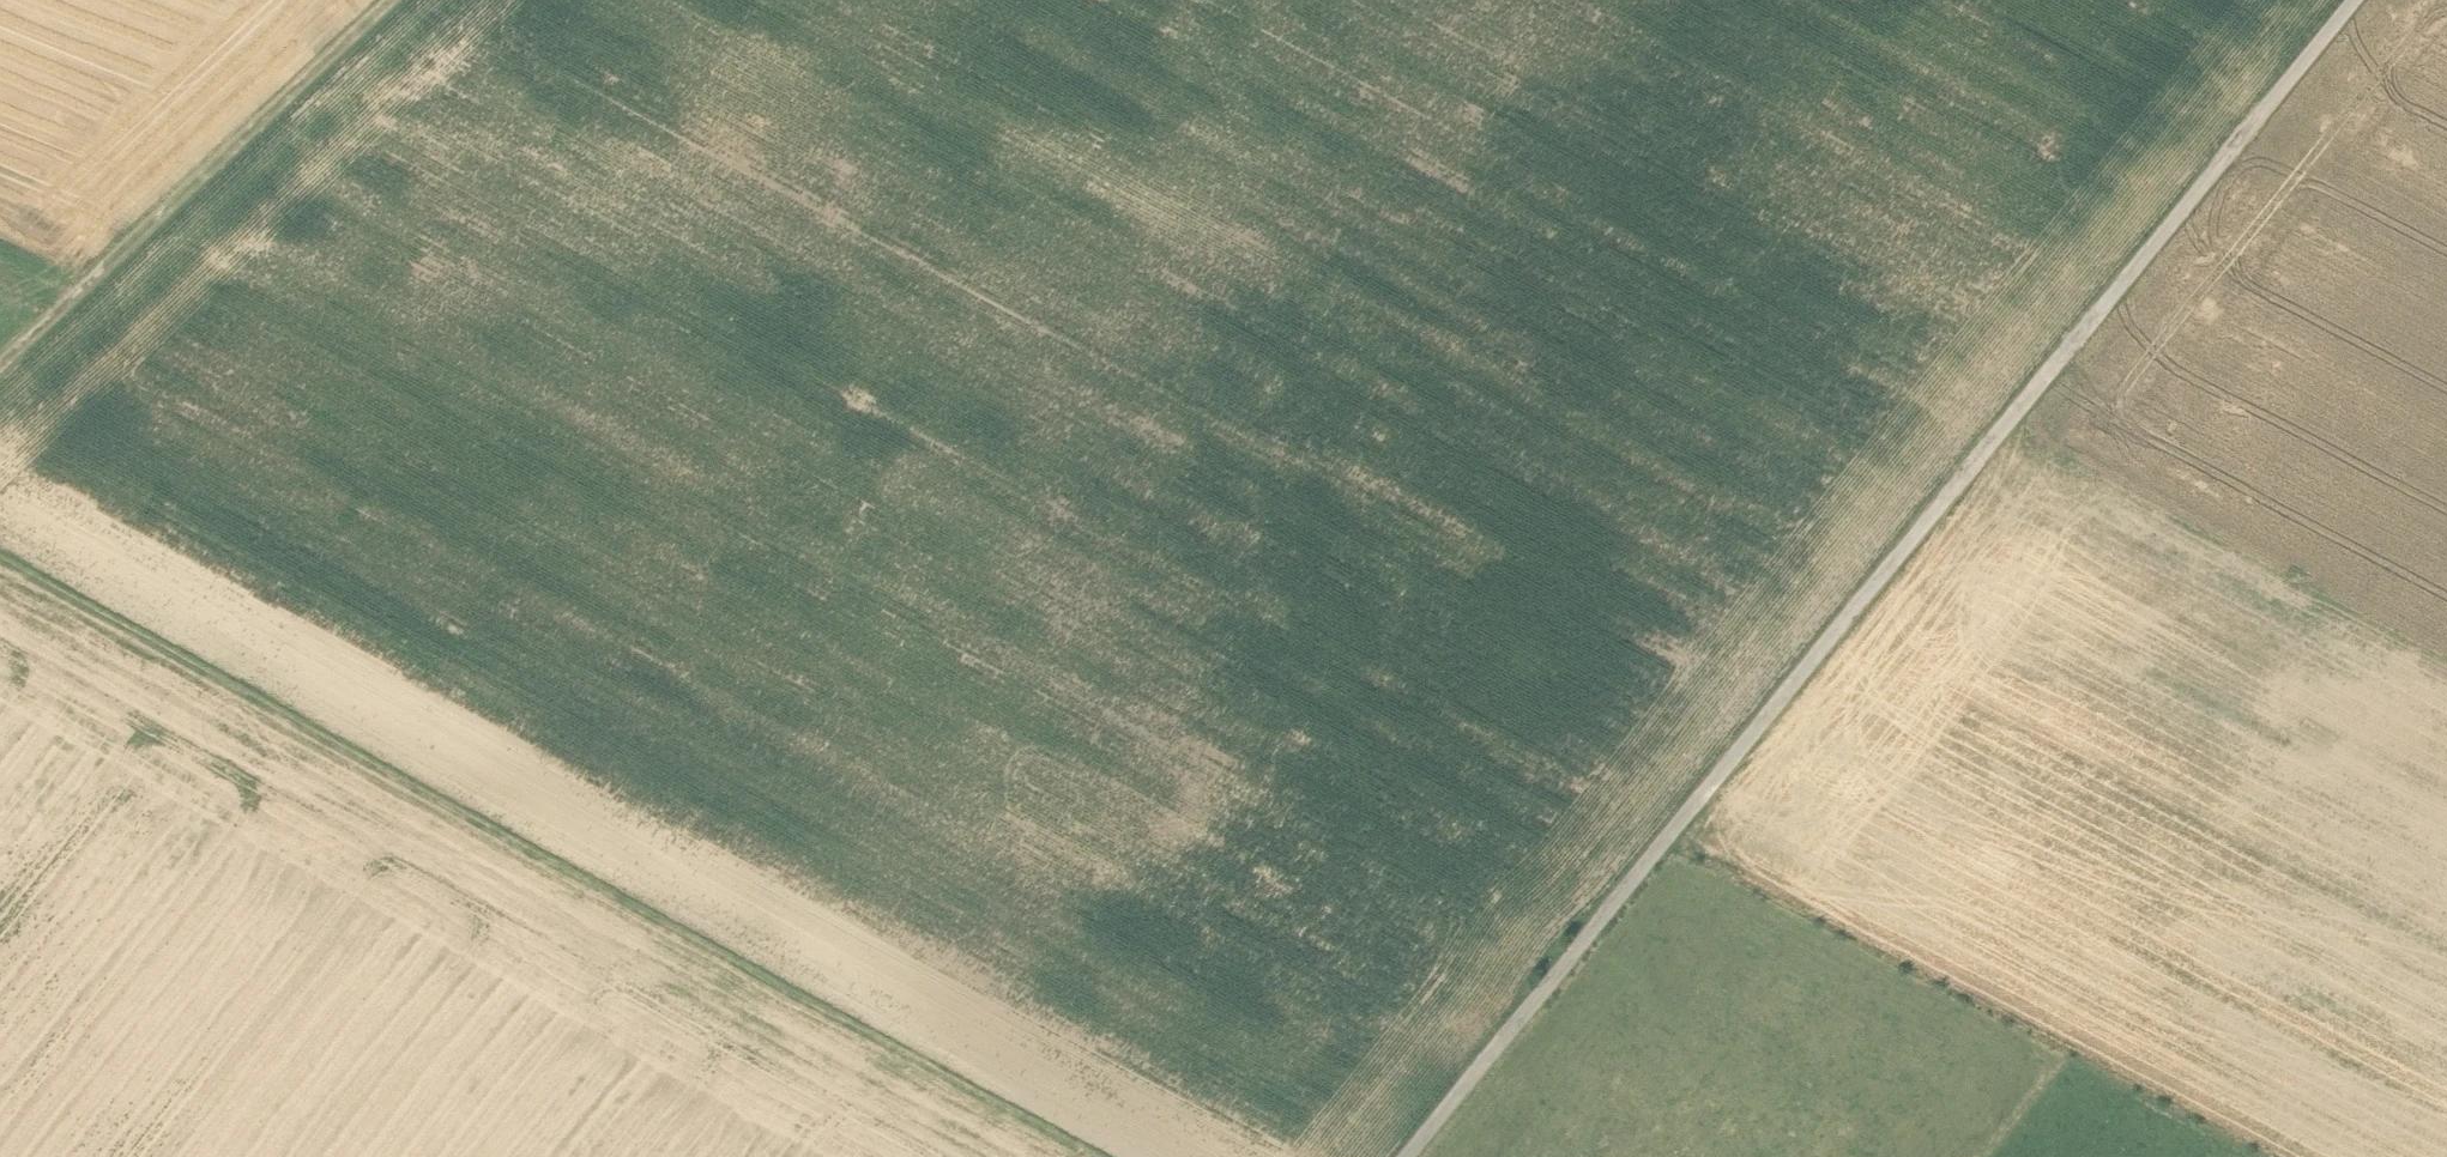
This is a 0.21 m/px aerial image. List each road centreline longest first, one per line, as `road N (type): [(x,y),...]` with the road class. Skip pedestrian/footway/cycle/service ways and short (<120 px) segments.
road 1 (track): [(2352,0),(1409,1156)]
road 2 (track): [(390,0),(0,366)]

